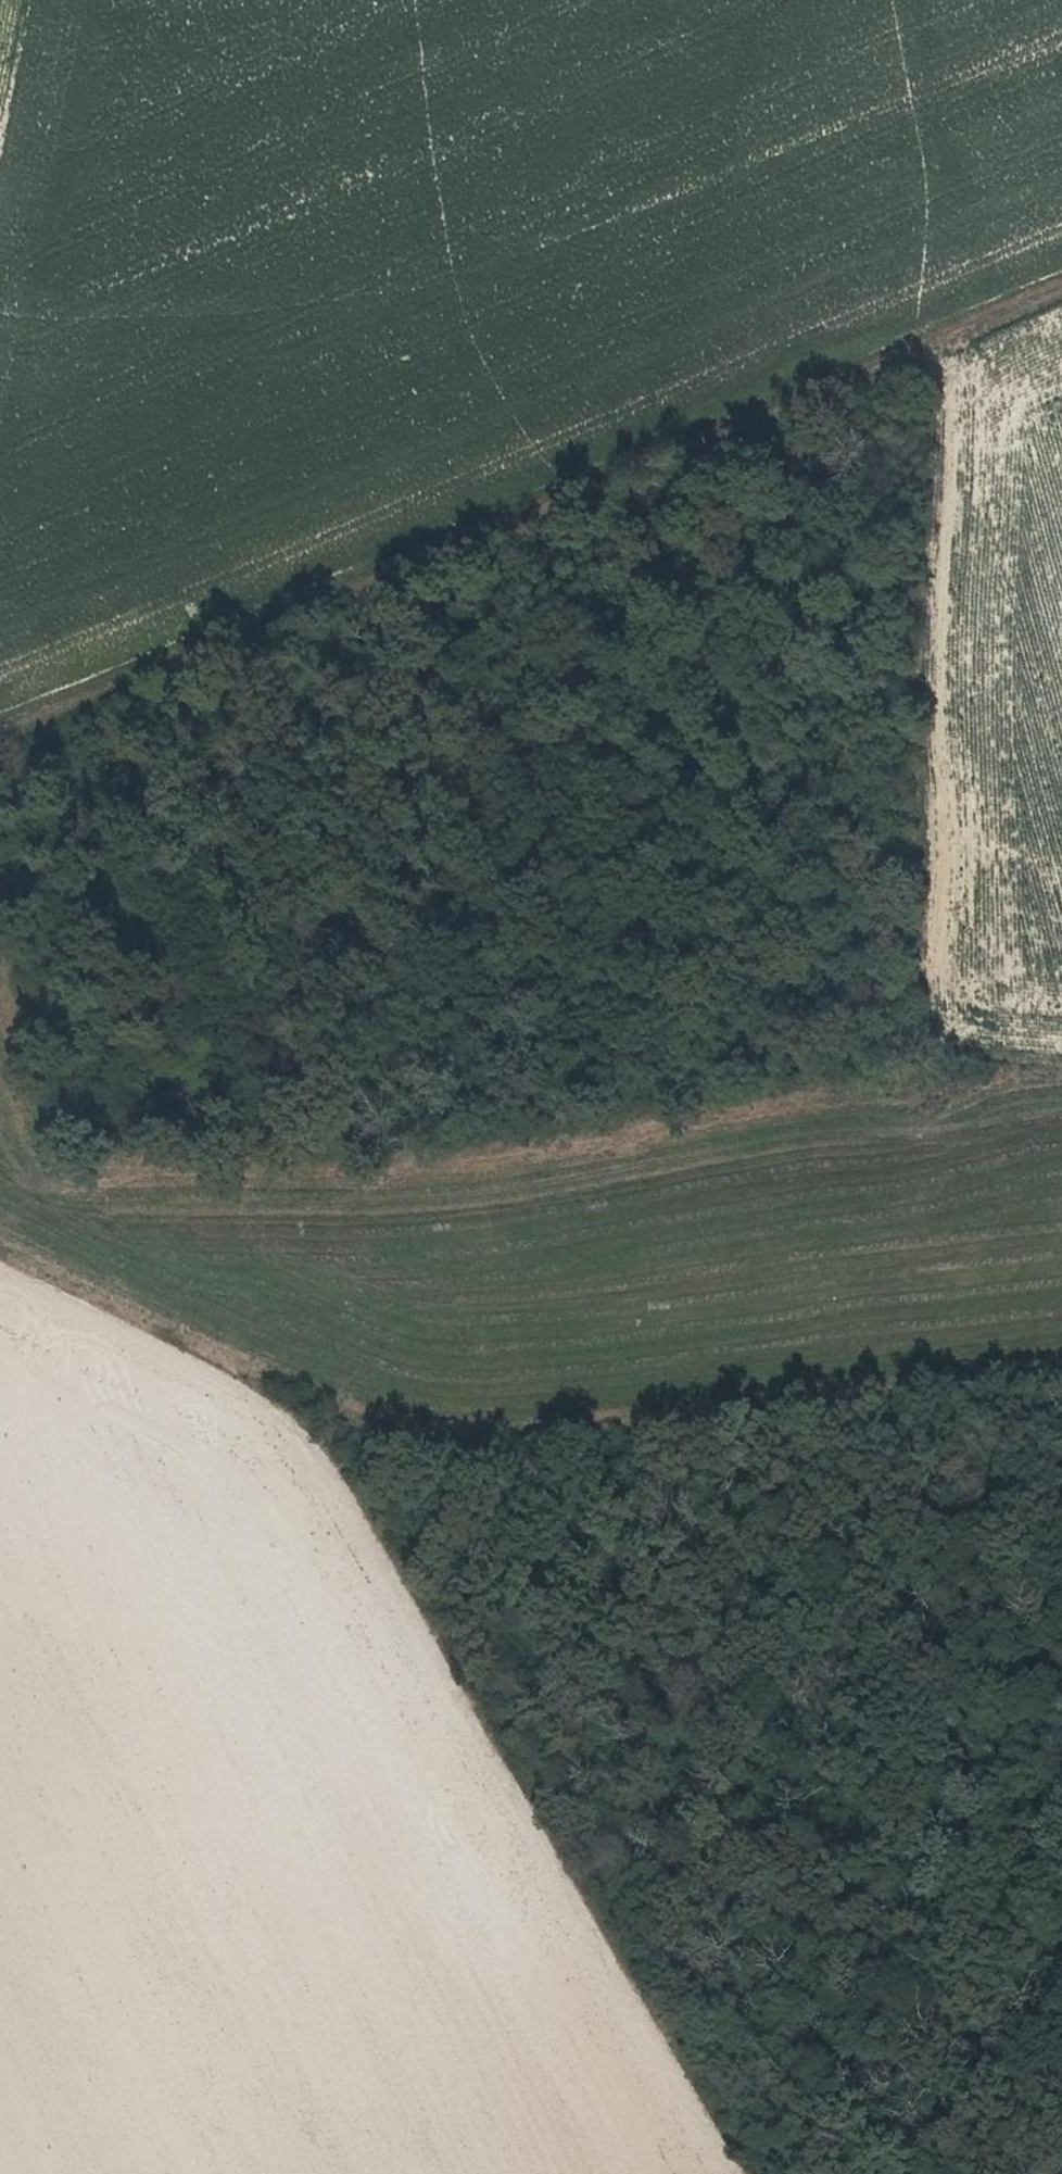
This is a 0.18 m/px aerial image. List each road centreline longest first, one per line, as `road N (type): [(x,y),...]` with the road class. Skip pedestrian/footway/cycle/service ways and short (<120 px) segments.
road 1 (track): [(1061,294),(60,699)]

